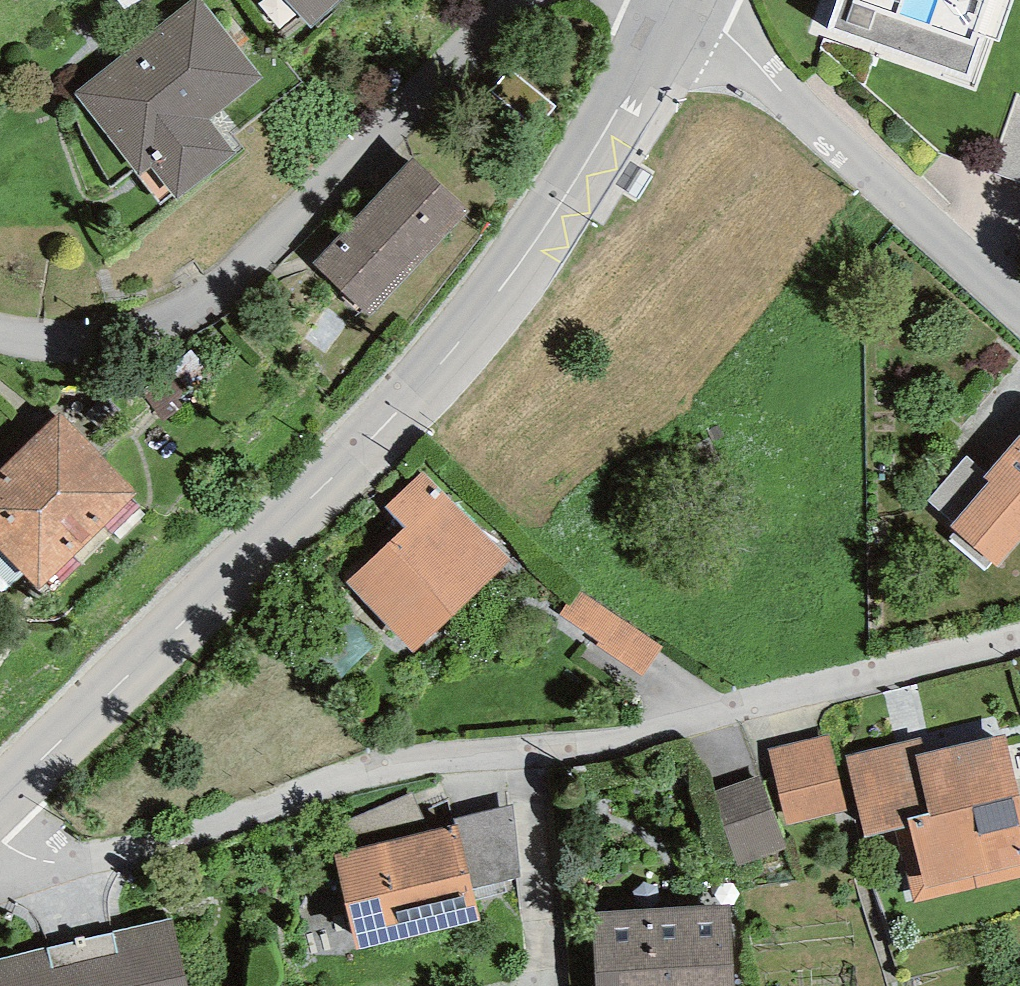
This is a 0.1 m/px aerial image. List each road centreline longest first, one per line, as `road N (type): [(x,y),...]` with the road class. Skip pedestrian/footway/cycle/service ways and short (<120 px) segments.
road 1 (residential): [(1019,649),(721,739),(388,782),(190,856),(40,892),(0,871)]
road 2 (tertiary): [(0,813),(518,284),(676,14)]
road 3 (residential): [(0,336),(29,344),(131,339),(240,274),(500,16),(538,0)]
road 4 (residential): [(676,14),(1019,303)]

